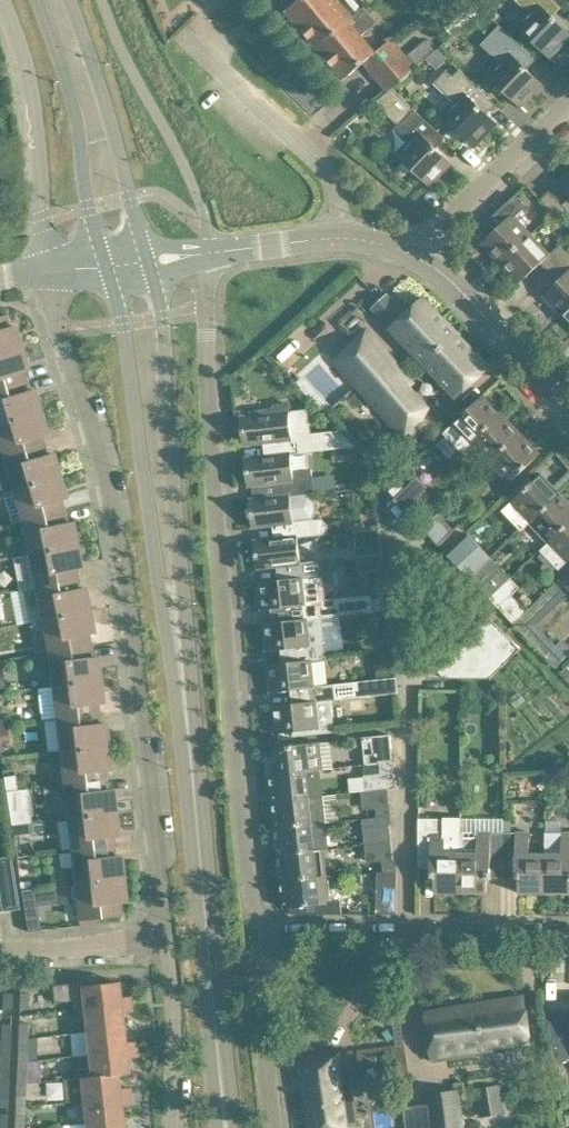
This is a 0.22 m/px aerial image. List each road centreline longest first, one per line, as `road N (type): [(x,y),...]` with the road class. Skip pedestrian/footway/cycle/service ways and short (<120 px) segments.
road 1 (residential): [(46,273),(122,553),(168,944)]
road 2 (residential): [(259,927),(230,711),(209,318),(215,253)]
road 3 (secondary): [(188,736),(195,702),(167,322),(148,261)]
road 4 (secondary): [(106,266),(126,327),(176,703),(188,736)]
road 5 (secondary): [(221,1074),(188,736)]
road 6 (unclassified): [(568,934),(259,927)]
road 7 (unclassified): [(0,1),(36,104),(46,273)]
road 8 (secondary): [(38,0),(79,121),(83,182),(106,266)]
road 9 (secondary): [(148,261),(71,0)]
road 10 (residential): [(341,240),(333,179),(194,42)]
road 11 (unclassified): [(413,253),(458,288),(568,413)]
road 12 (residential): [(568,103),(413,253)]
road 13 (residential): [(278,1127),(259,927)]
road 14 (residential): [(168,944),(179,1127)]
road 15 (residential): [(0,952),(168,944)]
road 16 (unclassified): [(215,253),(341,240)]

